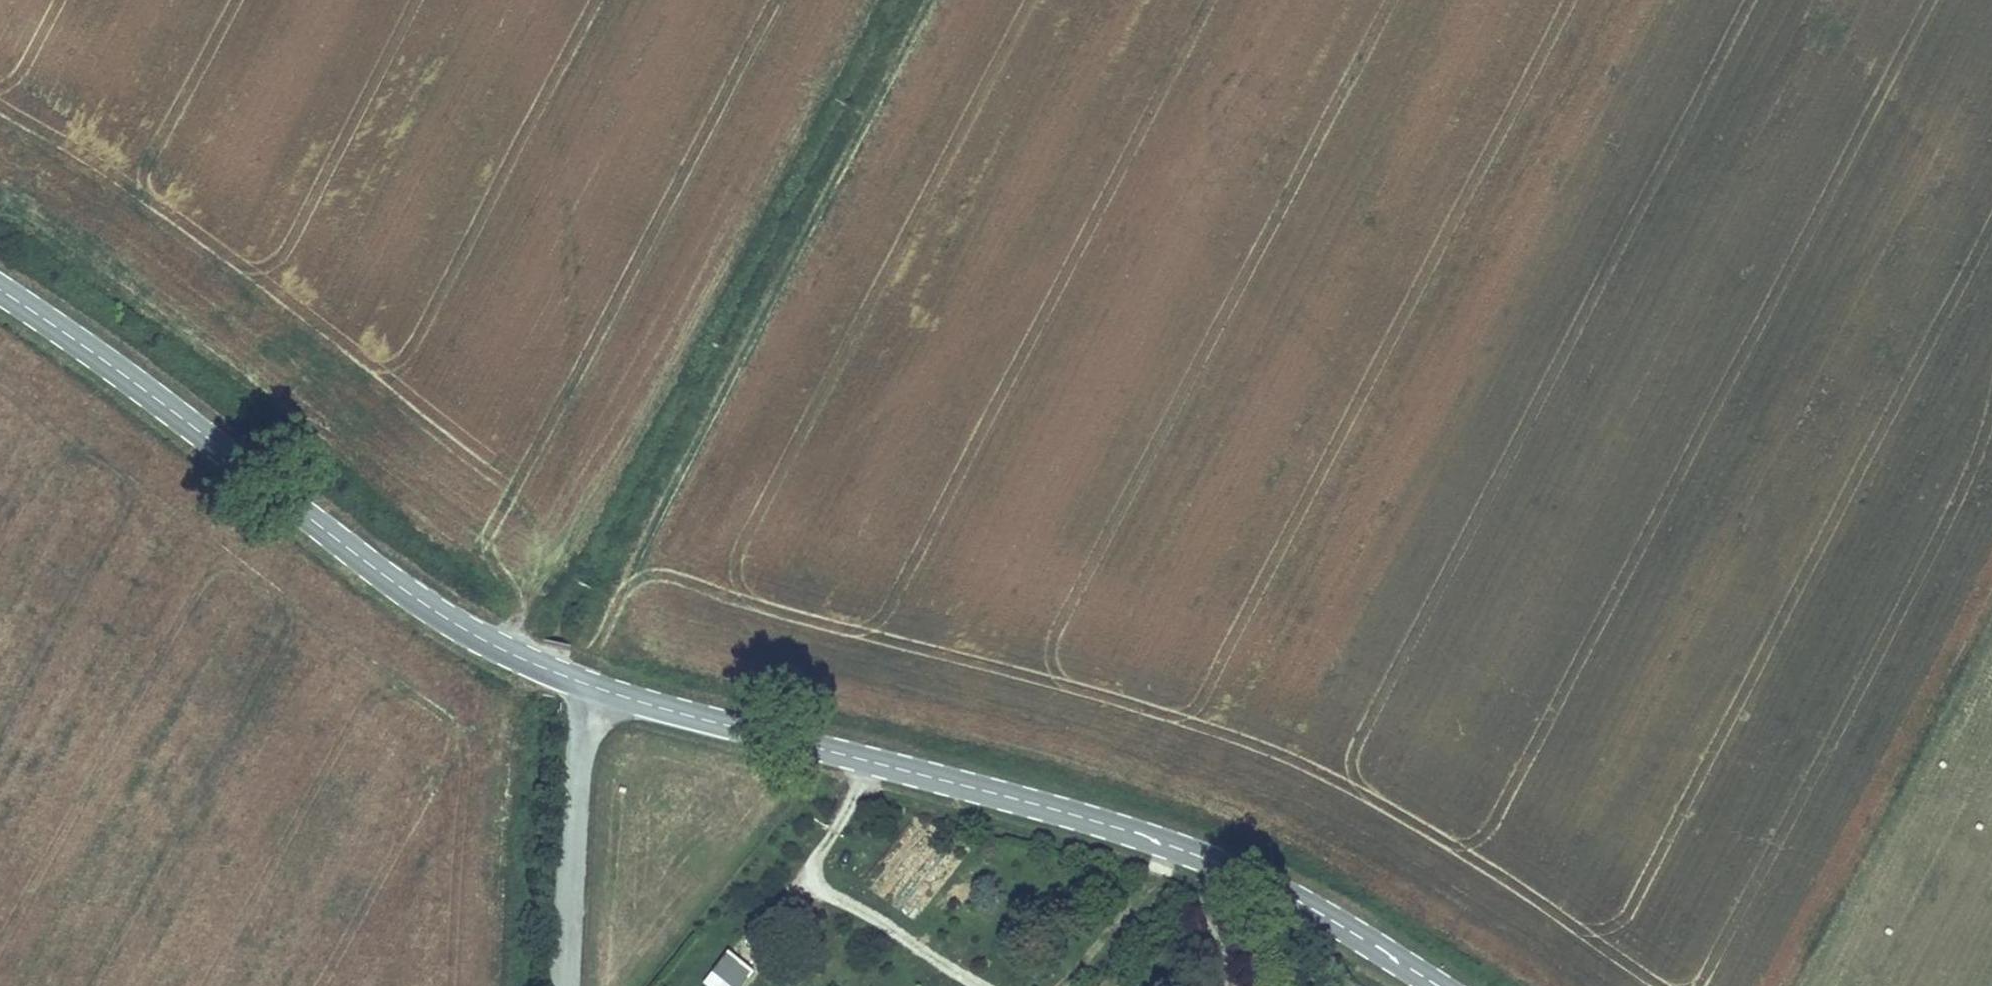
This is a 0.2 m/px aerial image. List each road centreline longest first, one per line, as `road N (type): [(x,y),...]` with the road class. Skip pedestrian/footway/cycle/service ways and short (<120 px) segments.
road 1 (secondary): [(0,289),(405,592),(525,660),(636,701),(1142,836),(1282,894),(1438,985)]
road 2 (track): [(582,683),(560,985)]

